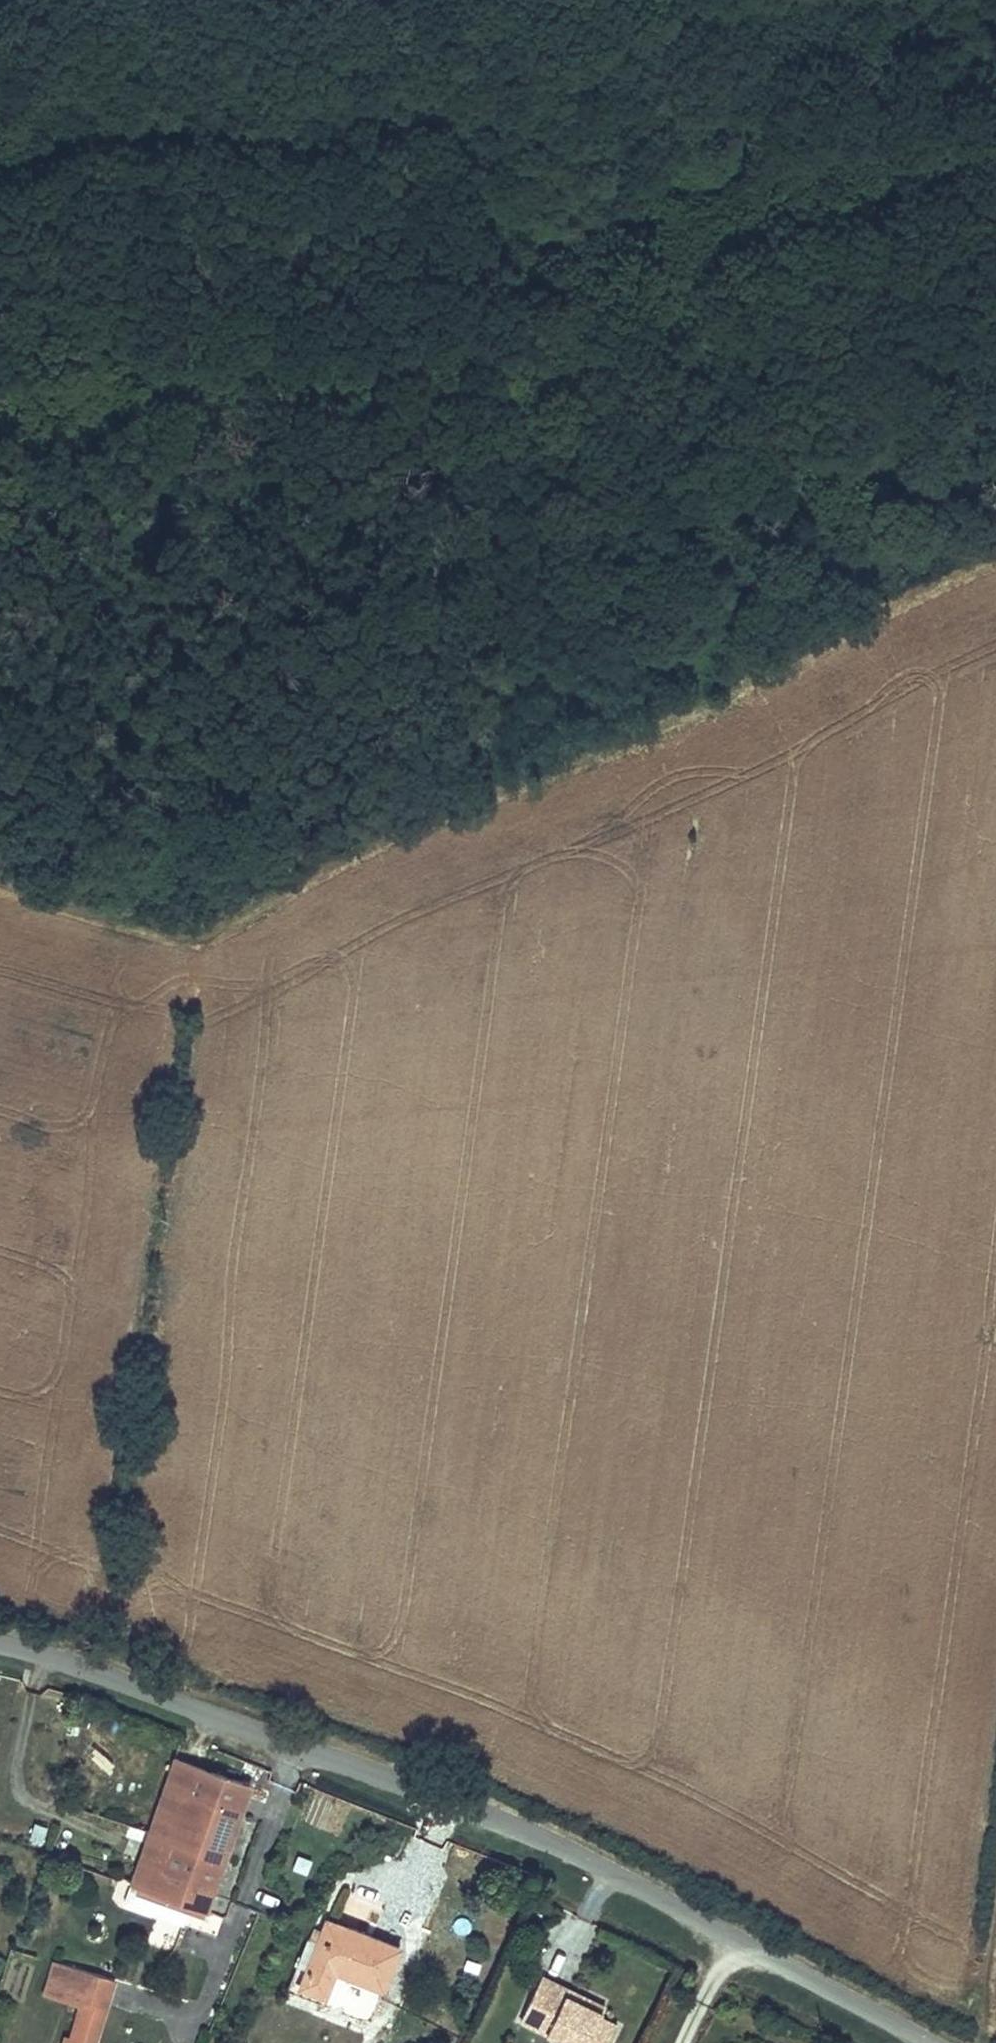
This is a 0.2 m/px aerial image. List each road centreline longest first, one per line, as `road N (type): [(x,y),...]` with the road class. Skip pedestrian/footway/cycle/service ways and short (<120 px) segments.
road 1 (unclassified): [(927,2042),(533,1837),(202,1706),(0,1643)]

